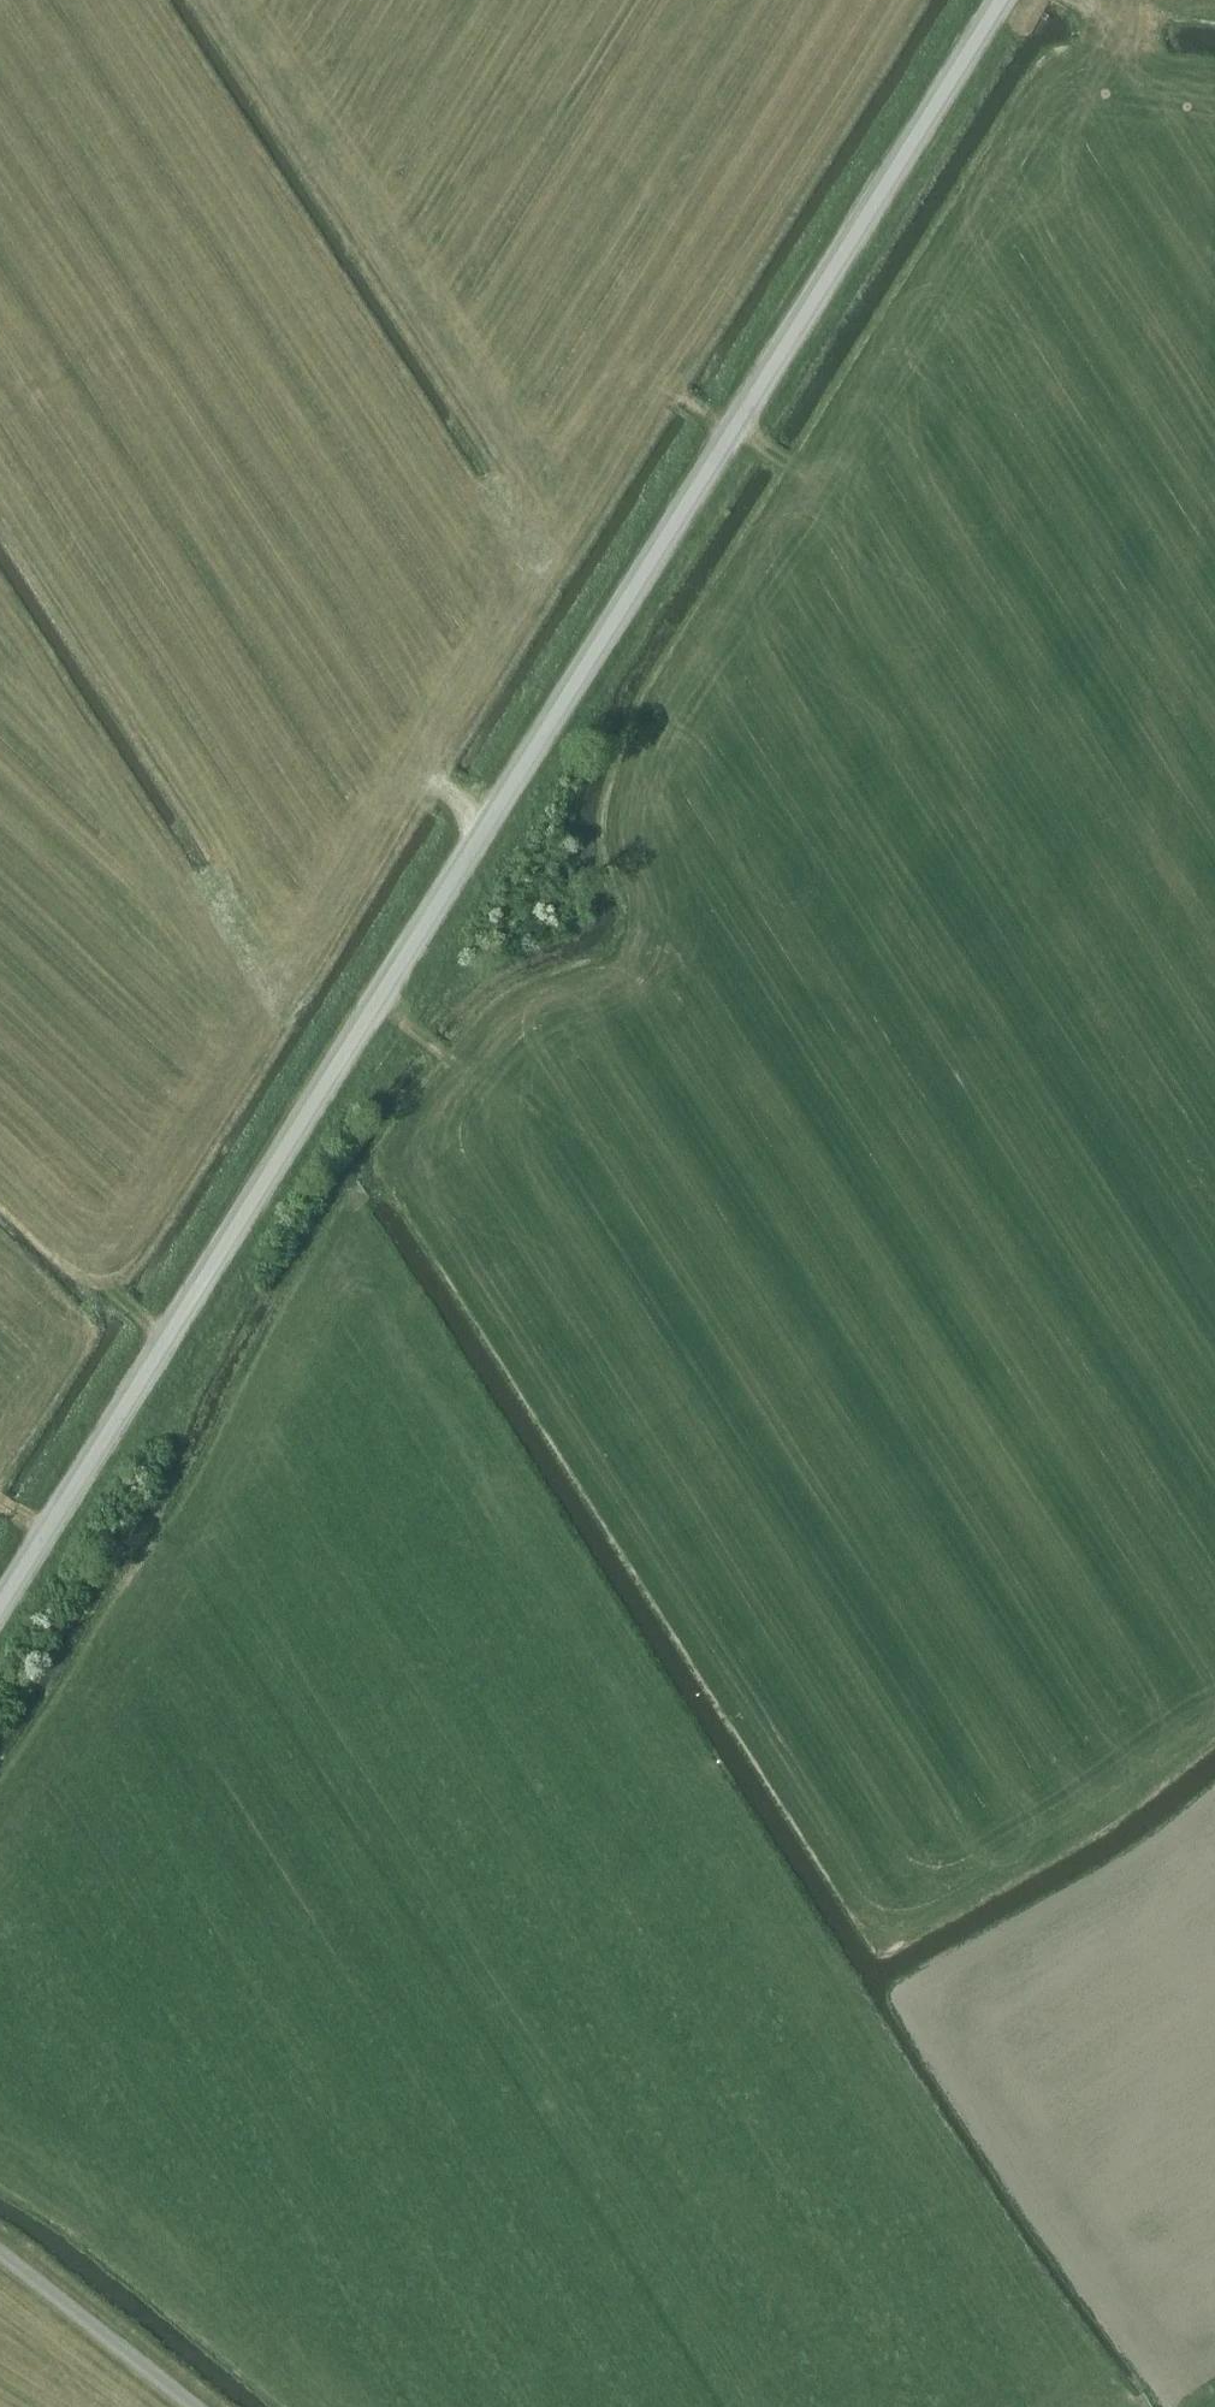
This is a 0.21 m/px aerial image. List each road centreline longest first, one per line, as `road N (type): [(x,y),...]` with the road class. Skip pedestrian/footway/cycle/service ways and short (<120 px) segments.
road 1 (tertiary): [(0,1603),(1007,0)]
road 2 (unclassified): [(200,2406),(0,2254)]

